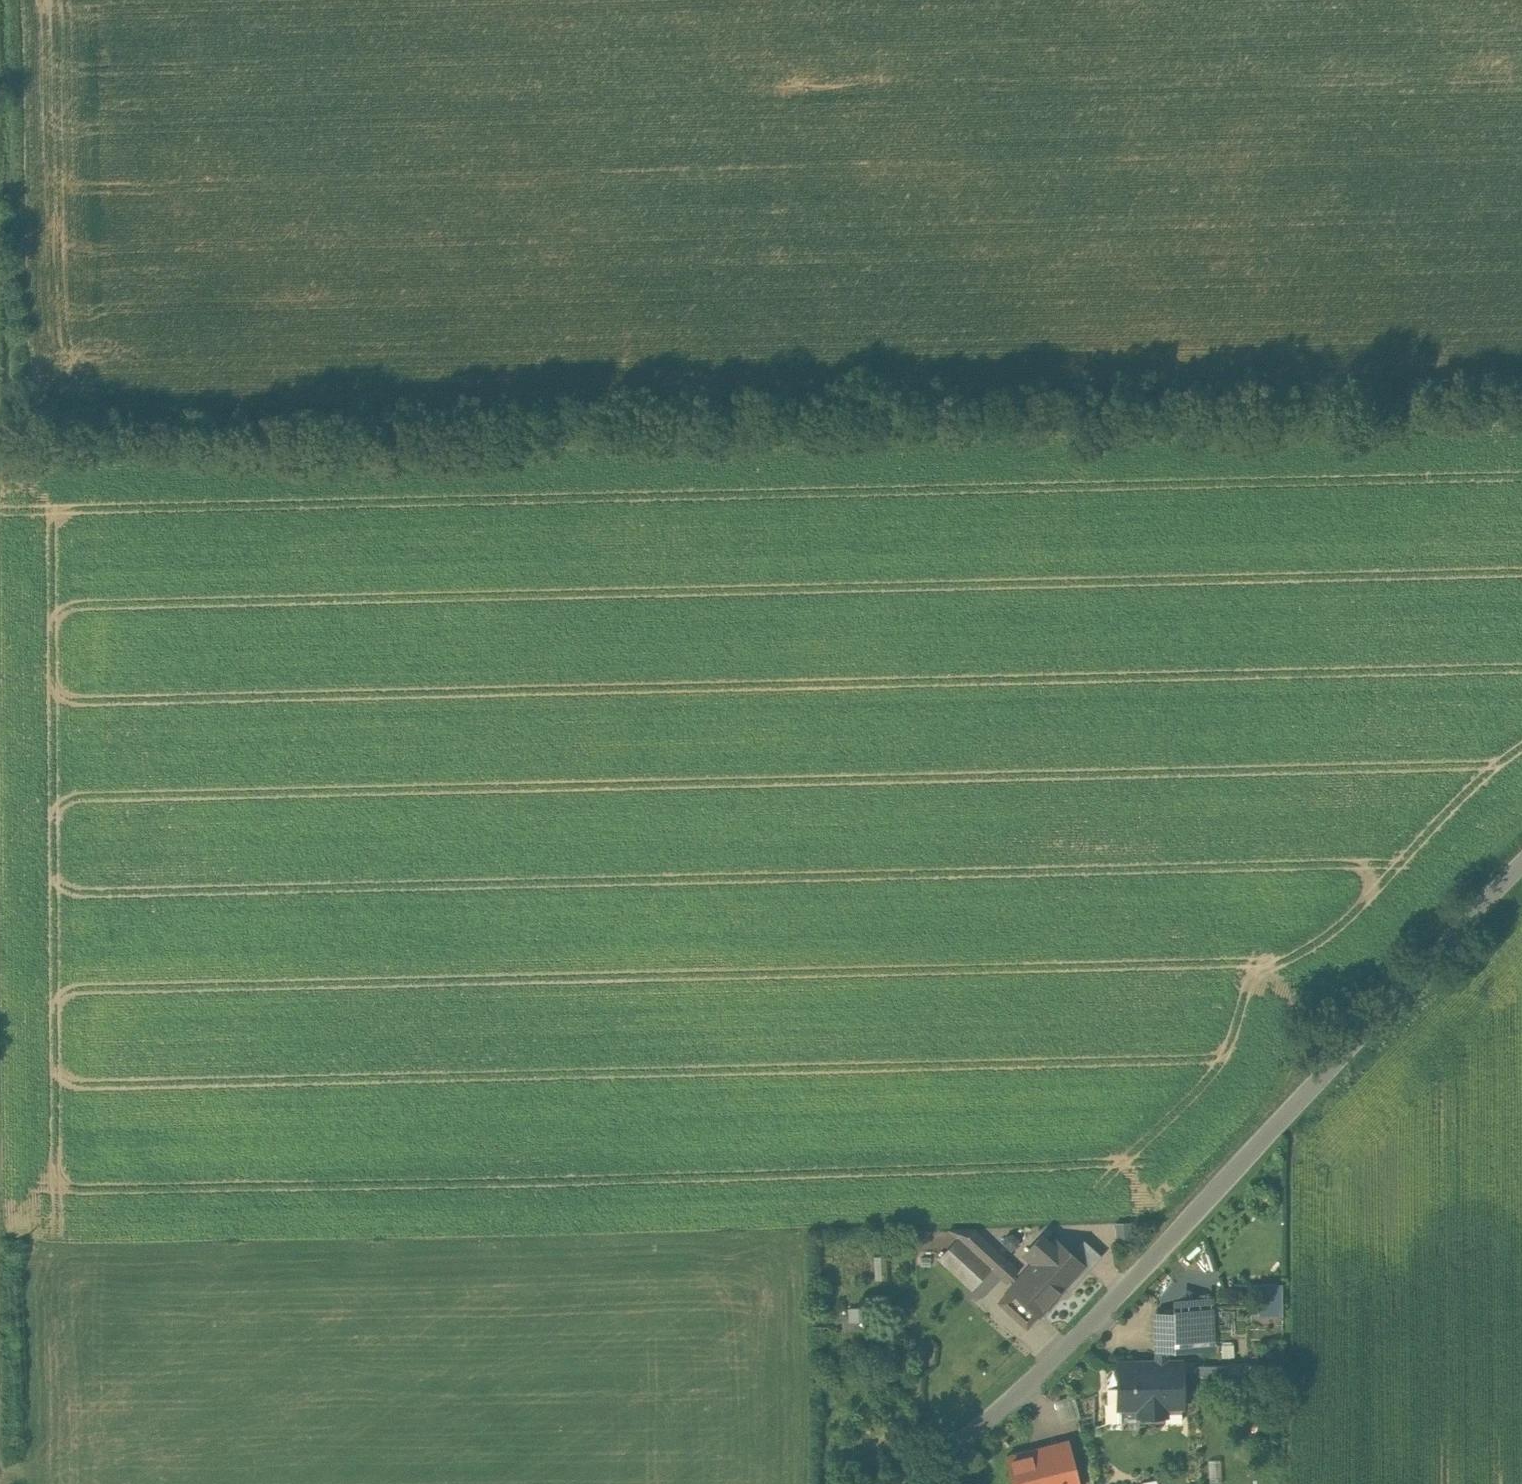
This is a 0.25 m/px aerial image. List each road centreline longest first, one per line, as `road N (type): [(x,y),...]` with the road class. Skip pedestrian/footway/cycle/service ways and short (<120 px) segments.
road 1 (unclassified): [(904,1483),(1070,1345),(1521,863)]

